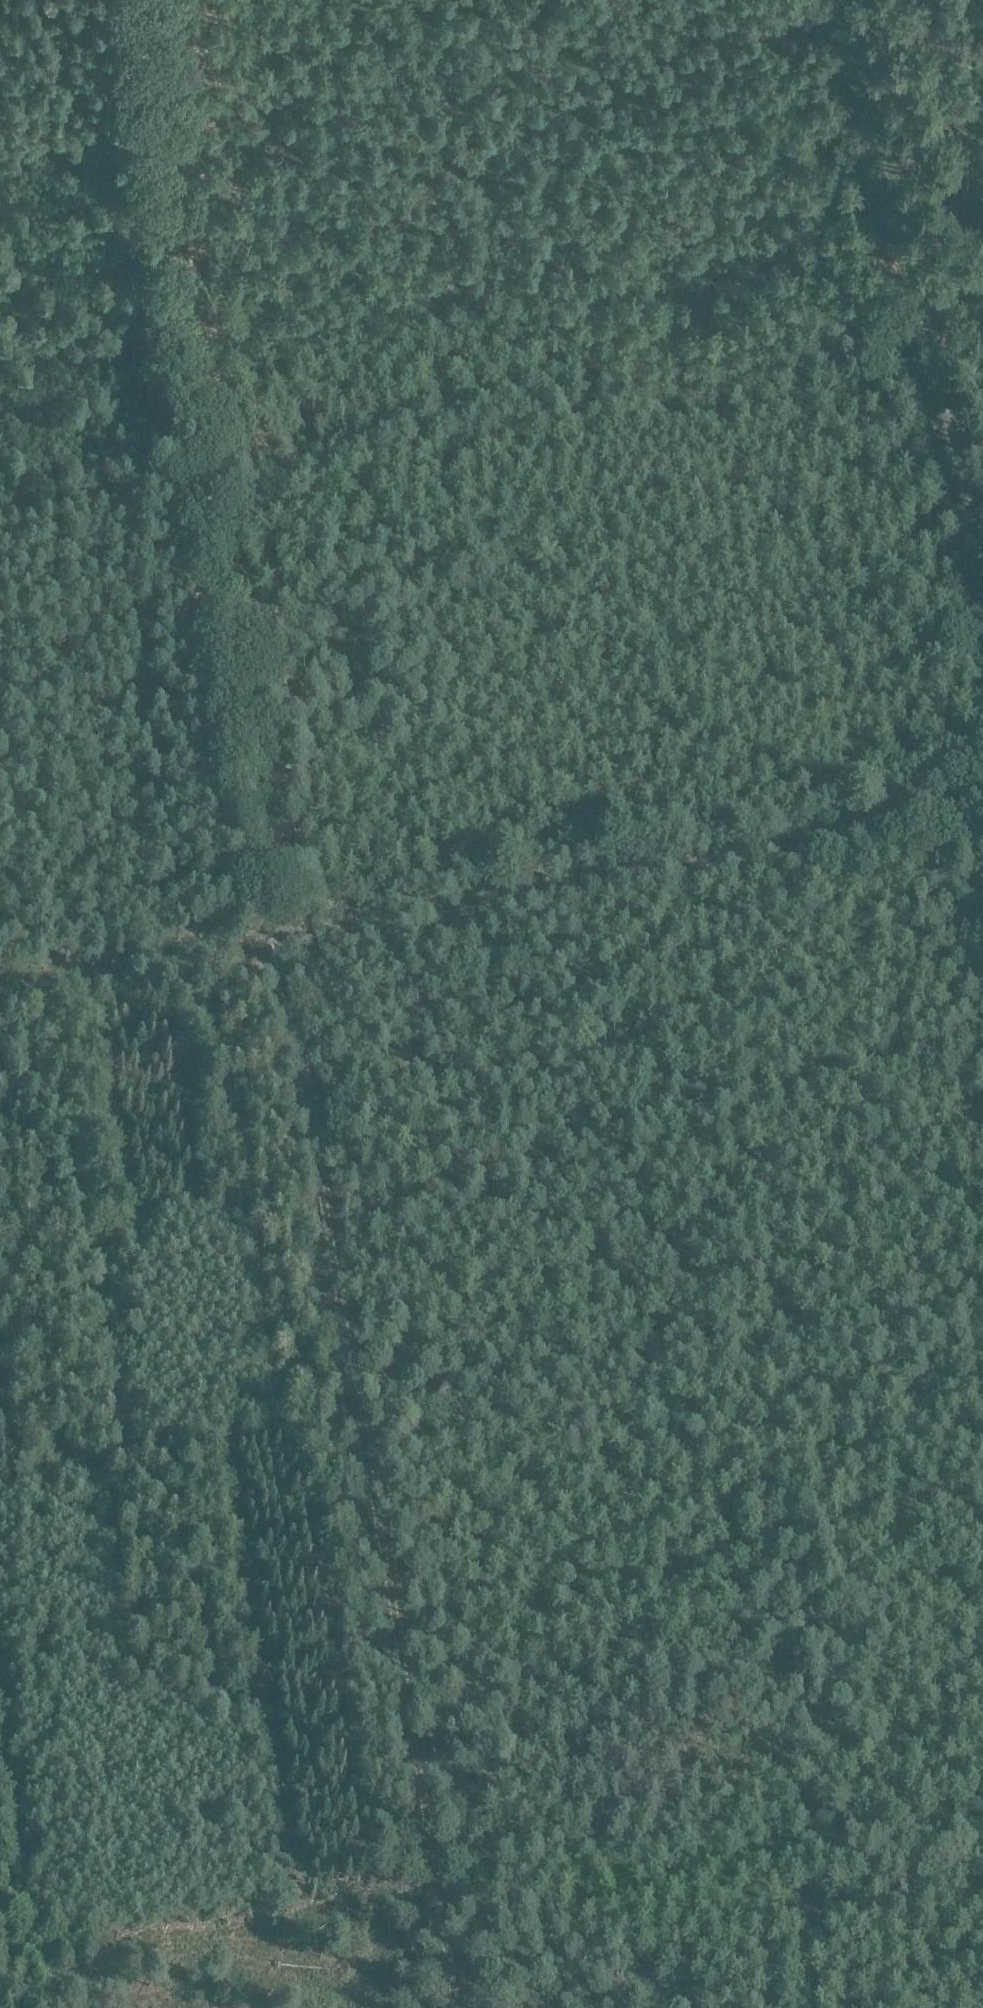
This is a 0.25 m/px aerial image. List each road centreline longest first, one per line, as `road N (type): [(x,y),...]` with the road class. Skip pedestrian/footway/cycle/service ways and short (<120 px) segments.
road 1 (track): [(453,2007),(302,1074),(273,947),(140,0)]
road 2 (track): [(0,1001),(714,868),(982,806)]
road 3 (track): [(850,0),(982,597)]

